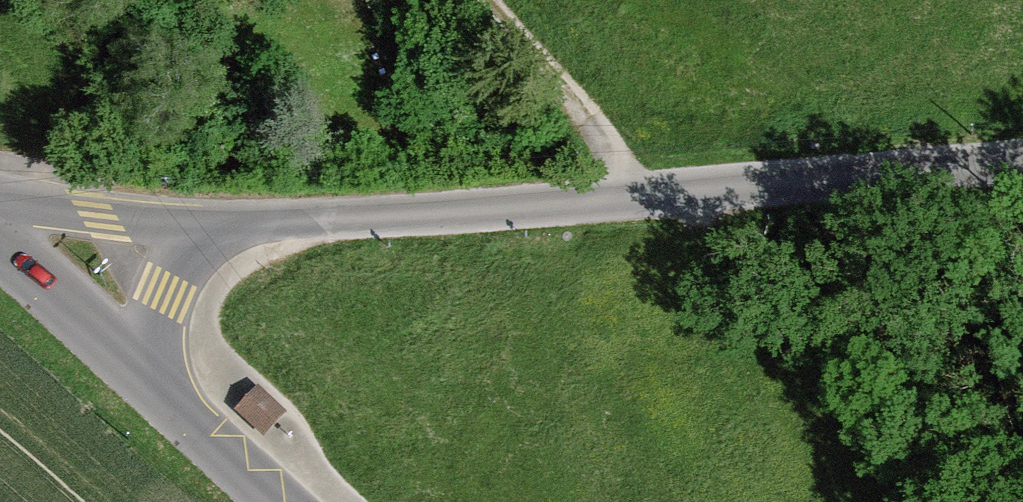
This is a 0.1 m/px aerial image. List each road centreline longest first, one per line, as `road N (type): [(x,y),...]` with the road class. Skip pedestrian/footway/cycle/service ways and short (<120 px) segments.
road 1 (unclassified): [(264,218),(533,207),(1022,170)]
road 2 (unclassified): [(0,200),(102,219),(264,218)]
road 3 (track): [(656,197),(484,0)]
road 4 (unclassified): [(264,218),(210,232),(177,257),(155,331),(173,405)]
road 5 (unclassified): [(173,405),(0,243)]
road 6 (unclassified): [(278,501),(173,405)]

